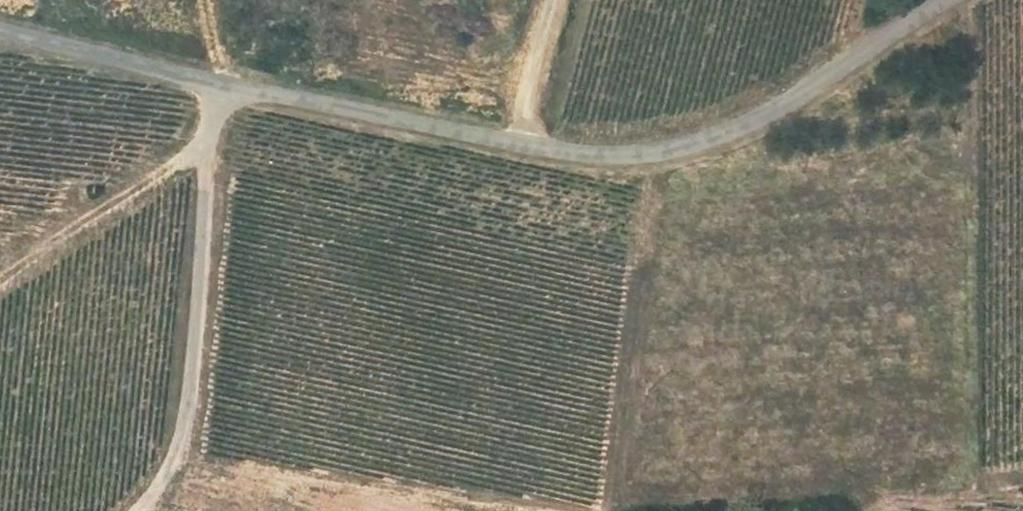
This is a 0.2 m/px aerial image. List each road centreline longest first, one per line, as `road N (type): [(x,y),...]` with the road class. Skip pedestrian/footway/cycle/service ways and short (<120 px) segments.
road 1 (unclassified): [(519,143),(0,28)]
road 2 (residential): [(943,0),(766,113),(694,145),(614,155),(519,143)]
road 3 (track): [(221,82),(205,140),(190,412),(162,485),(139,510)]
road 4 (track): [(0,266),(105,211),(205,140)]
road 5 (track): [(554,0),(519,143)]

